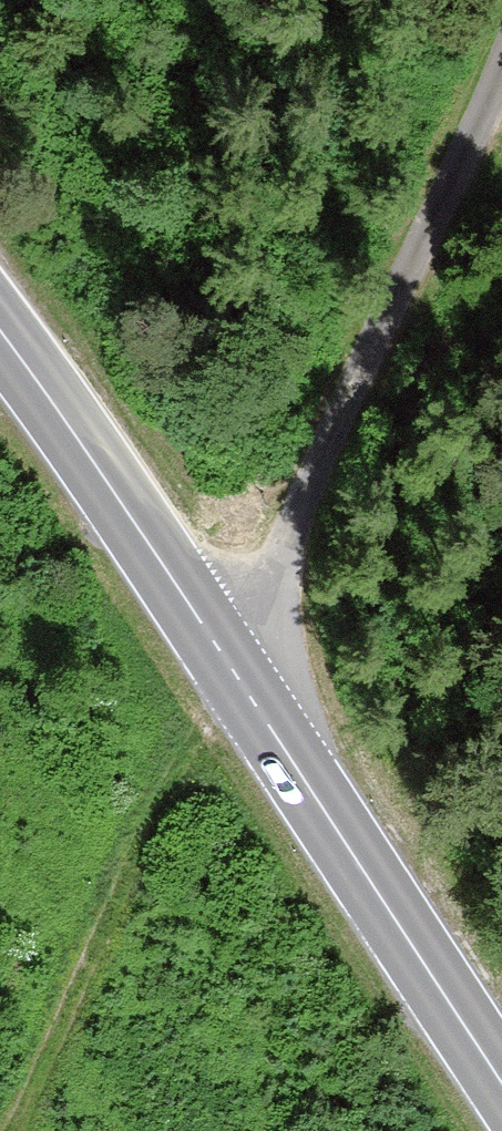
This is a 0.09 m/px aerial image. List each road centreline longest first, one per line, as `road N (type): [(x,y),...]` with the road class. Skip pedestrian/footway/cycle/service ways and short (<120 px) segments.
road 1 (unclassified): [(221,652),(501,57)]
road 2 (track): [(11,1130),(221,652)]
road 3 (secondary): [(501,1065),(221,652)]
road 4 (secondary): [(221,652),(0,373)]

